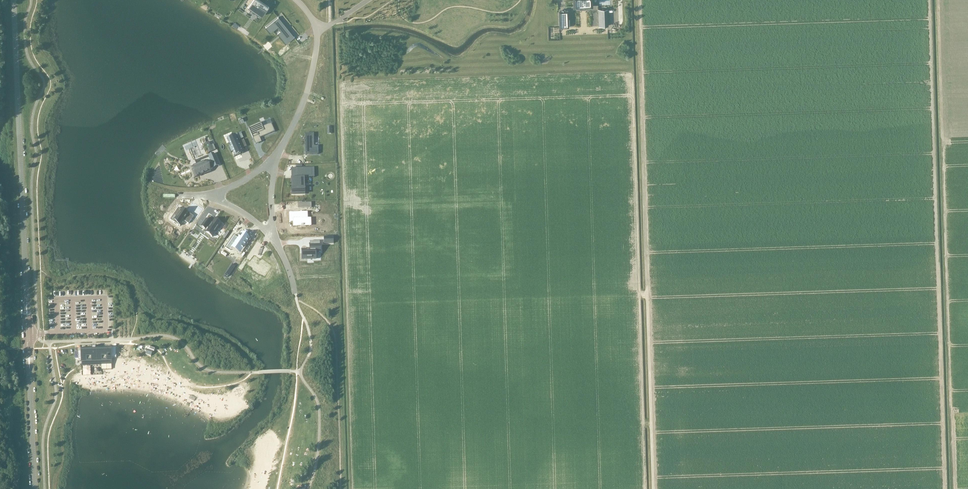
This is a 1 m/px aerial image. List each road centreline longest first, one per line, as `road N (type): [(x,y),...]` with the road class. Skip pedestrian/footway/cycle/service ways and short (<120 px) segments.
road 1 (unclassified): [(26,300),(14,0)]
road 2 (track): [(340,488),(336,337),(320,314),(296,300)]
road 3 (unclassified): [(316,28),(306,94),(273,161)]

